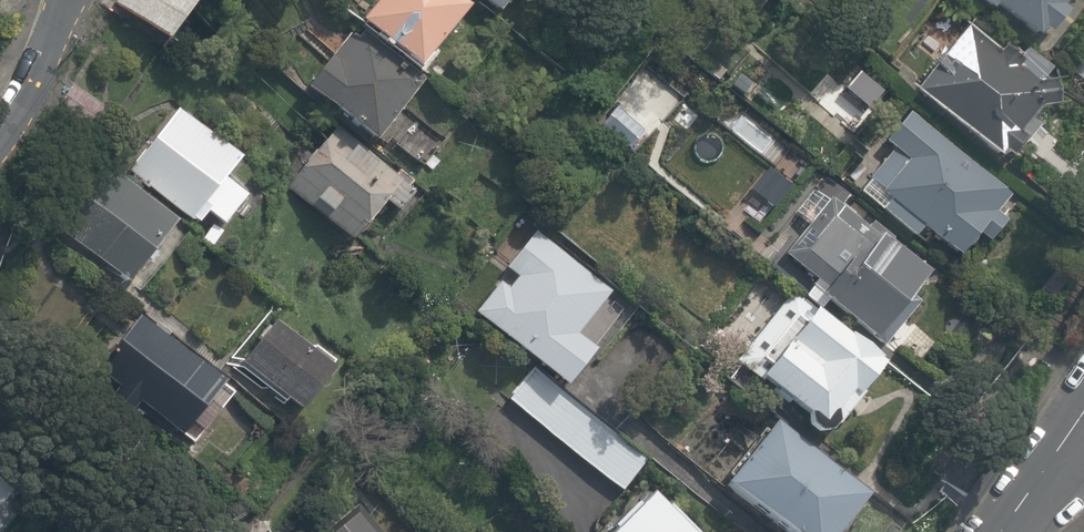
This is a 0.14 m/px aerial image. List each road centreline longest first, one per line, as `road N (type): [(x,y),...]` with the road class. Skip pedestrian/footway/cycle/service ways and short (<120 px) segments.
road 1 (residential): [(0,141),(74,0)]

